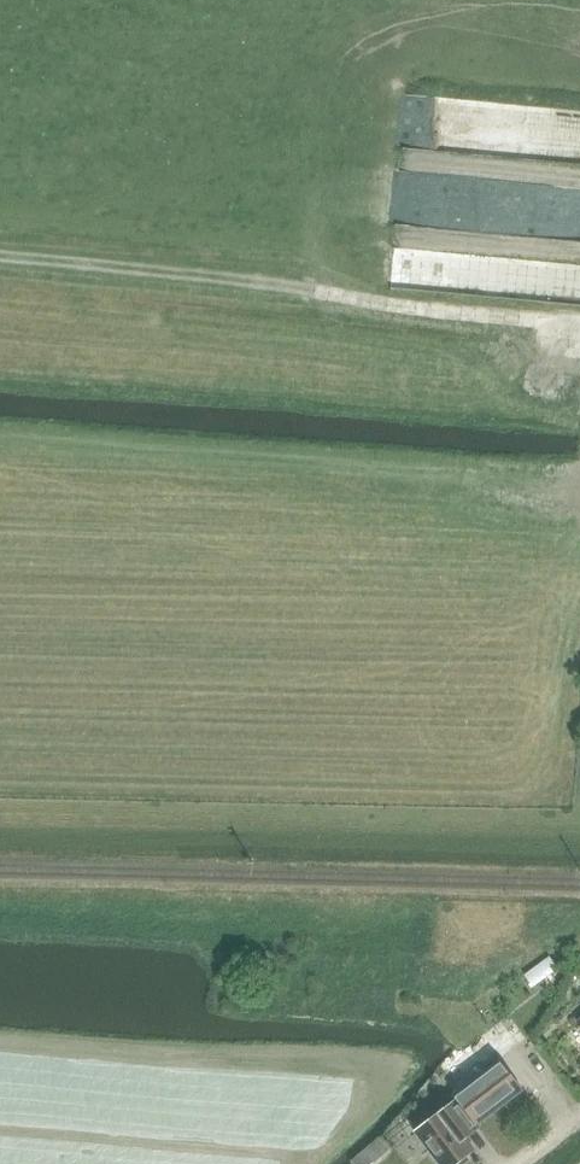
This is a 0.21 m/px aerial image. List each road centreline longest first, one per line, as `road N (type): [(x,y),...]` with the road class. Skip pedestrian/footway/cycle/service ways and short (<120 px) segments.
road 1 (track): [(579,321),(0,260)]

